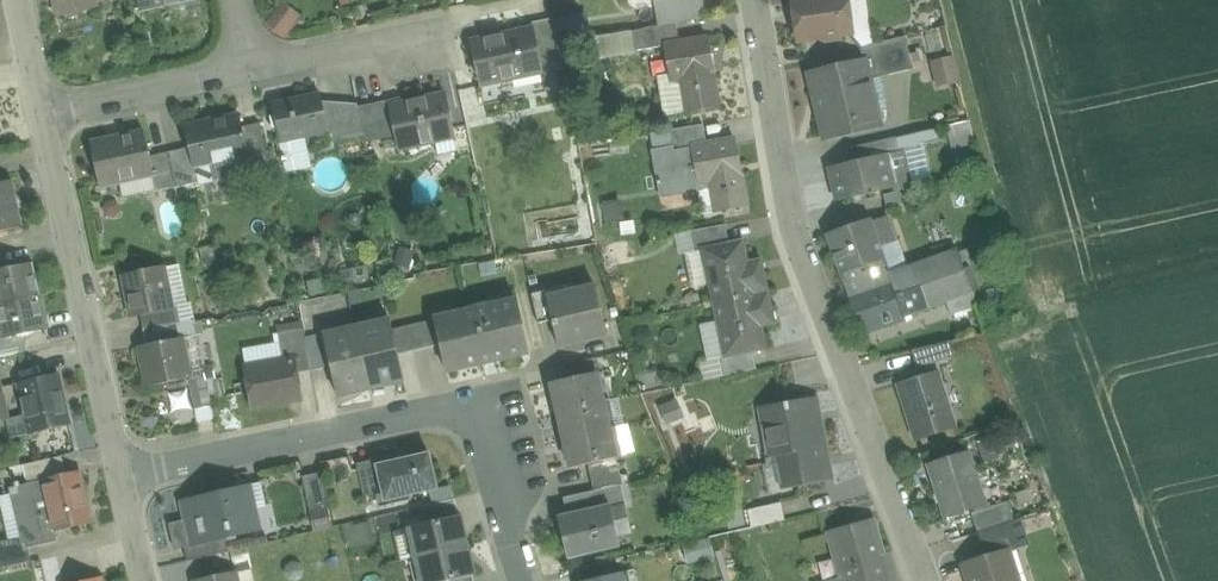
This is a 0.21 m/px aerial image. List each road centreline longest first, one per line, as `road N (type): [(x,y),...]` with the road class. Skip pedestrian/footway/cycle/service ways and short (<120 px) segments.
road 1 (residential): [(920,580),(791,233),(754,0)]
road 2 (residential): [(526,580),(475,401),(123,475)]
road 3 (residential): [(43,116),(123,475)]
road 4 (residential): [(43,116),(250,74)]
road 5 (residential): [(250,74),(424,40)]

